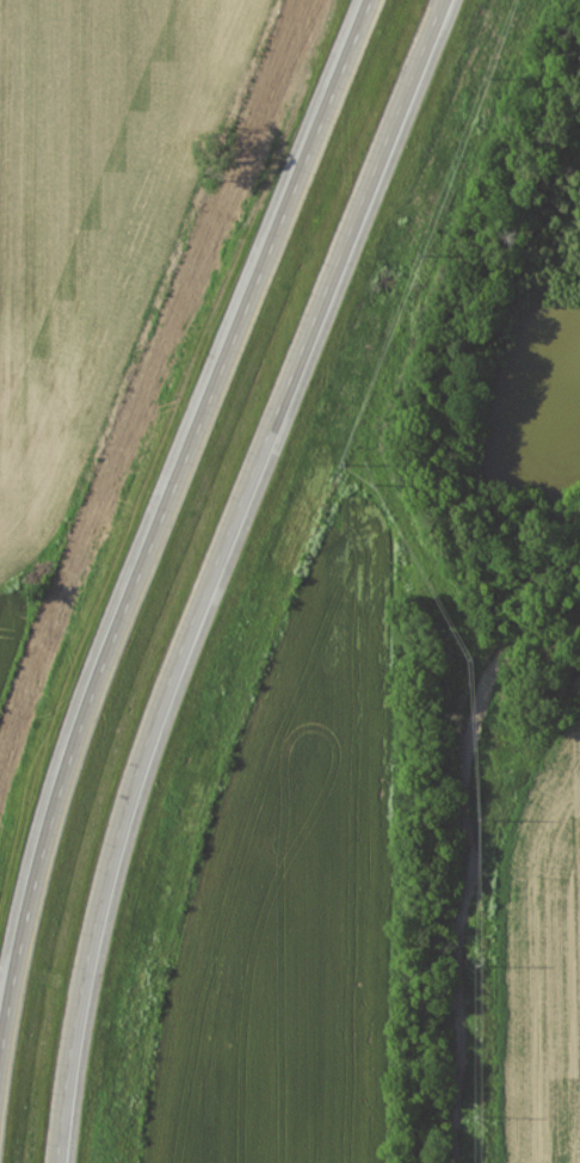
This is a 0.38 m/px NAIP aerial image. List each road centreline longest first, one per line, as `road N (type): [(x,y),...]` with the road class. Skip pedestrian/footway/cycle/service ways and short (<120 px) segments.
road 1 (trunk): [(57,1162),(79,998),(146,750),(444,0)]
road 2 (trunk): [(371,0),(72,757),(18,961),(0,1071)]

